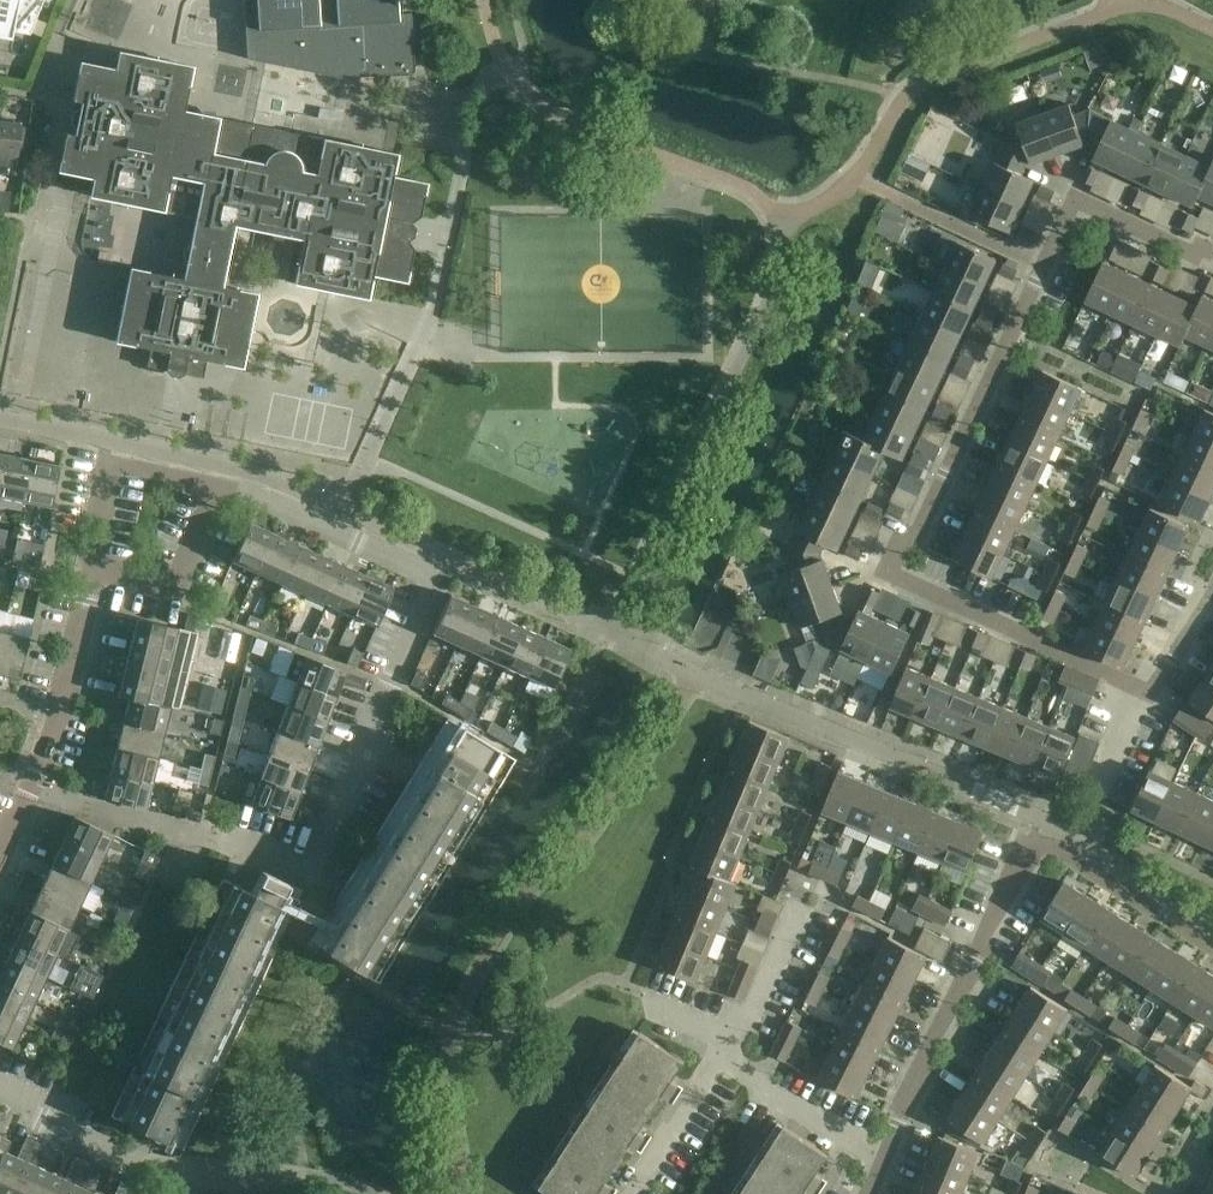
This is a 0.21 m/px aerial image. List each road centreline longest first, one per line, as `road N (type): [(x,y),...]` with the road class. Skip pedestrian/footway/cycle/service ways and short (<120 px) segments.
road 1 (residential): [(1149,693),(887,572),(902,537),(922,527),(1076,200),(1212,258)]
road 2 (residential): [(222,484),(434,575),(307,869),(226,846)]
road 3 (residential): [(1212,945),(1032,844),(880,1169)]
road 4 (residential): [(325,1181),(164,1169),(0,1094)]
road 5 (residential): [(0,853),(49,734),(82,602)]
road 6 (residential): [(91,564),(106,461),(222,484)]
road 7 (residential): [(91,564),(175,588),(222,484)]
road 8 (residential): [(880,1169),(720,1053)]
road 9 (residential): [(720,1053),(807,910)]
road 10 (residential): [(631,1193),(720,1053)]
road 11 (residential): [(1094,802),(1149,693)]

